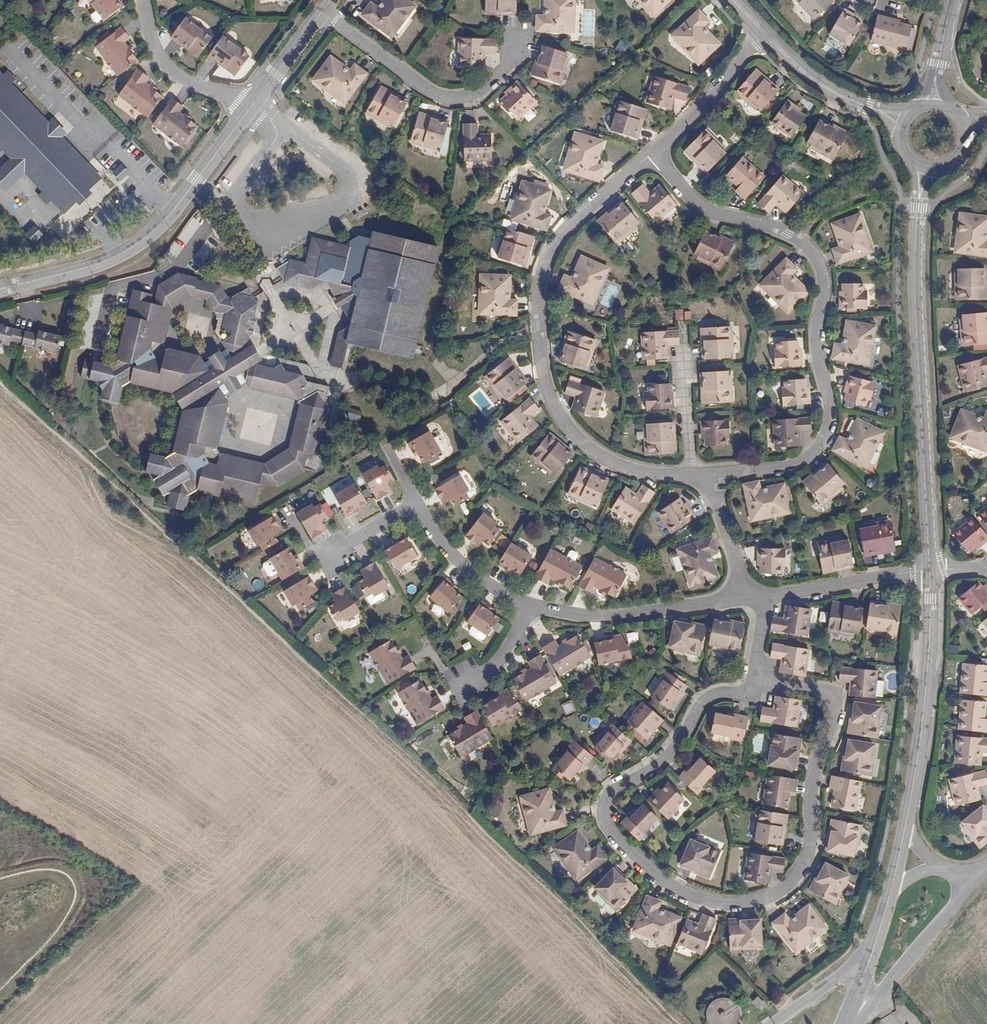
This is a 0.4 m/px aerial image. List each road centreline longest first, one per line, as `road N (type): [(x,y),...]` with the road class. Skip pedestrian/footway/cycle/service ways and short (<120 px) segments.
road 1 (residential): [(760,691),(705,703),(665,765),(608,806),(610,826),(649,868),(696,900),(737,910),(767,908),(788,895),(804,879),(823,827),(836,704),(793,687)]
road 2 (residential): [(712,478),(803,463),(823,447),(830,421),(817,324),(821,255),(796,237),(702,203),(660,150)]
road 3 (residential): [(660,150),(557,242),(543,290),(545,378),(593,446),(652,474),(694,479)]
road 4 (tertiary): [(919,207),(931,570)]
road 5 (residential): [(252,107),(150,238),(109,264),(0,291)]
road 6 (tertiary): [(931,570),(929,710),(906,826)]
road 7 (residential): [(322,10),(444,97),(481,92),(526,40)]
road 8 (residential): [(748,598),(634,619),(542,616)]
road 9 (residential): [(280,238),(344,200),(351,185),(344,170),(284,129)]
road 10 (residential): [(931,570),(762,597)]
road 11 (residential): [(542,616),(464,562),(421,503)]
road 12 (residential): [(252,107),(165,68),(143,0)]
road 13 (residential): [(764,33),(660,150)]
road 14 (residential): [(877,999),(972,882)]
road 15 (residential): [(873,109),(826,88),(764,33)]
road 16 (residential): [(748,598),(712,478)]
road 17 (residential): [(542,616),(498,675),(476,690),(463,672)]

